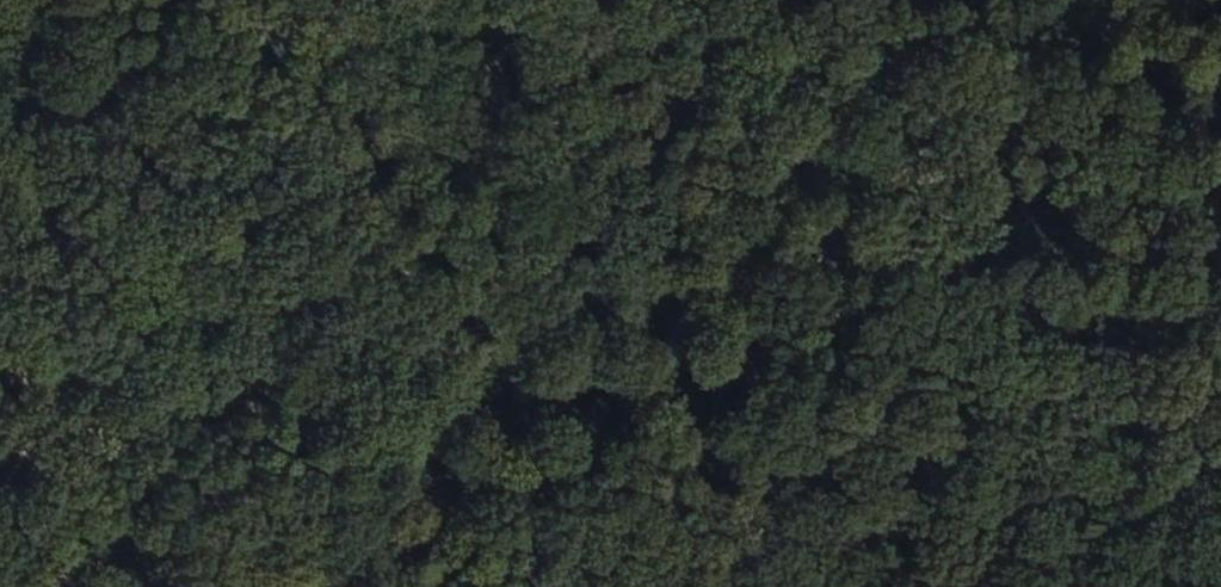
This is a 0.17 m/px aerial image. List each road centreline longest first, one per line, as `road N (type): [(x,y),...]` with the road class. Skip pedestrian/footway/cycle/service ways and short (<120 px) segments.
road 1 (track): [(35,369),(222,398),(401,451),(512,461),(636,427),(1024,223),(1069,205),(1220,171)]
road 2 (track): [(584,3),(35,369)]
road 3 (track): [(713,0),(584,3)]

